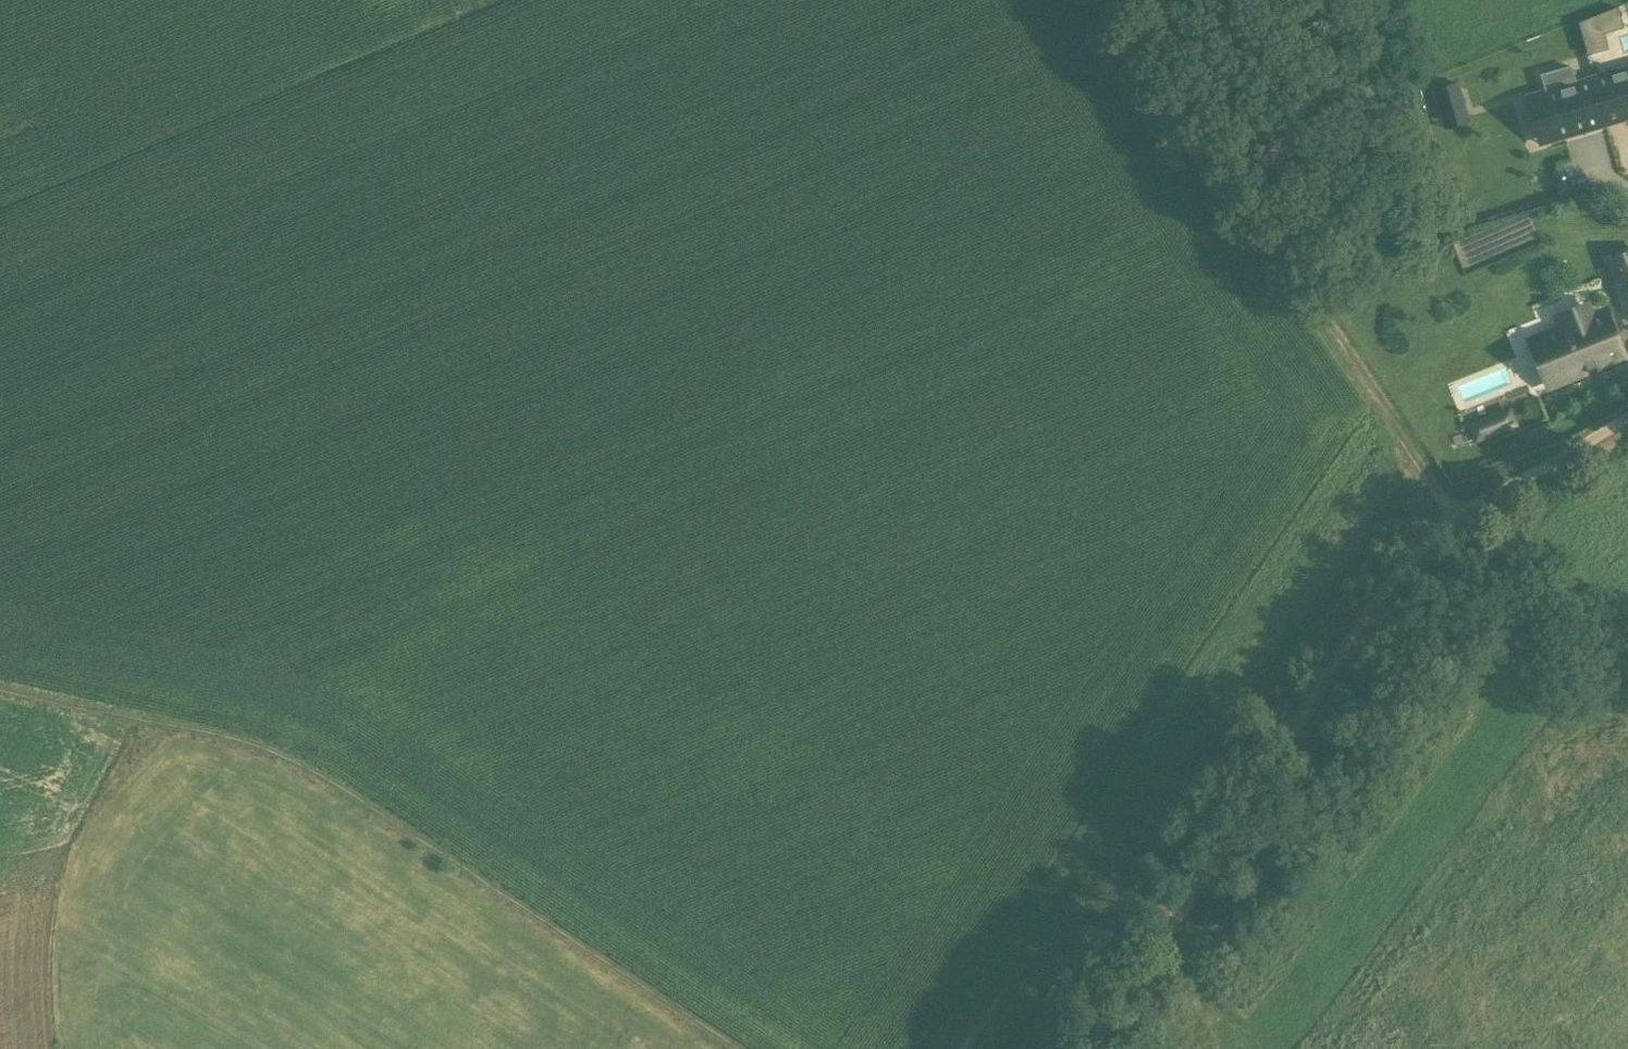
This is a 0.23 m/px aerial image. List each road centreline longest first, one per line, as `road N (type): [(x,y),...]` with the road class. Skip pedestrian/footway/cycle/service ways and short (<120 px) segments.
road 1 (track): [(1090,1048),(1346,651),(1445,527),(1627,417)]
road 2 (track): [(0,684),(278,752),(330,778),(740,1048)]

